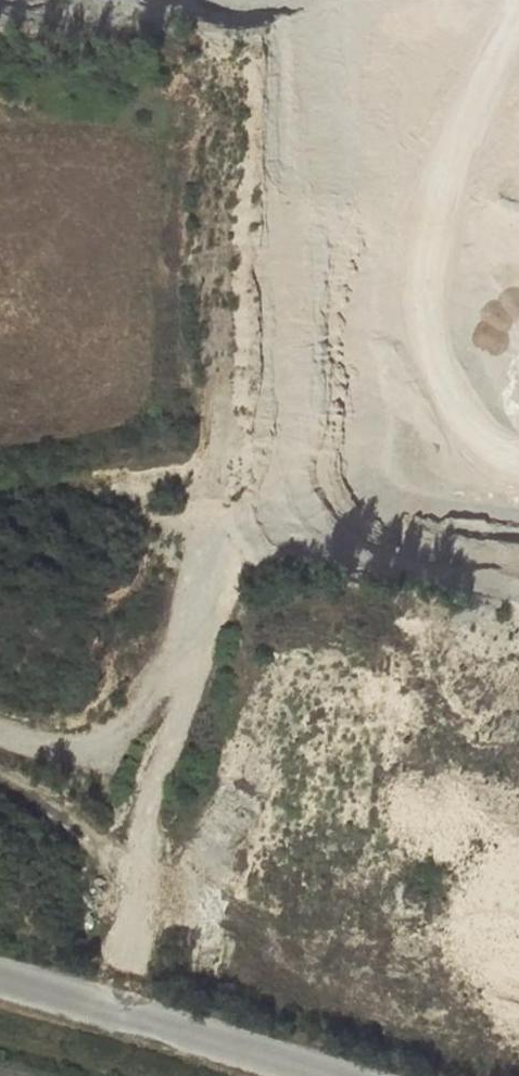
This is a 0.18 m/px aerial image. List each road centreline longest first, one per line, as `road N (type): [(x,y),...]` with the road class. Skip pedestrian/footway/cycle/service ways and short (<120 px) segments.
road 1 (track): [(0,1037),(135,1075)]

